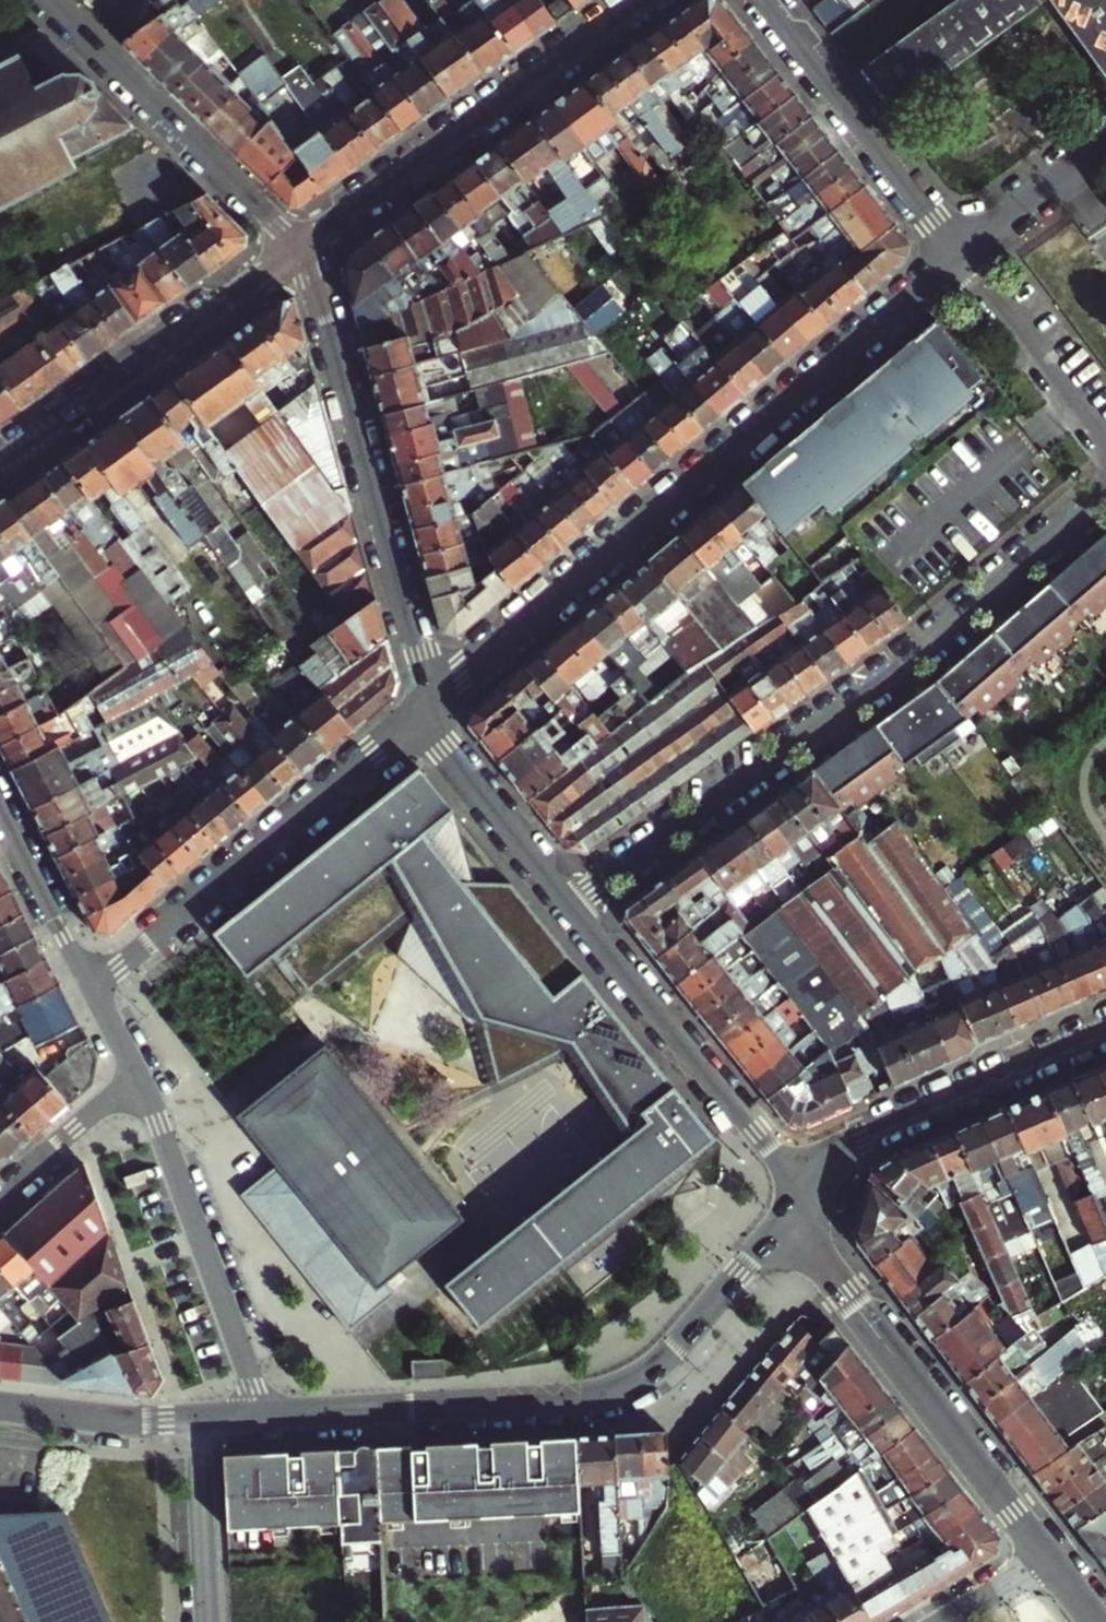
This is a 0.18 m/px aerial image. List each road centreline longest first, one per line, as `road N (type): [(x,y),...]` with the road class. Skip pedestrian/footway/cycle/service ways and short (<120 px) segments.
road 1 (residential): [(427,706),(954,261)]
road 2 (residential): [(571,908),(931,650),(1105,487)]
road 3 (residential): [(796,1194),(662,1361),(627,1383),(583,1397),(267,1416)]
road 4 (residential): [(427,706),(322,294),(300,252)]
road 5 (residential): [(796,1194),(808,1235),(843,1290),(1054,1559)]
road 6 (residential): [(89,987),(427,706)]
road 7 (tertiary): [(300,252),(639,0)]
road 8 (tertiary): [(0,468),(300,252)]
road 9 (residential): [(135,1074),(267,1416)]
road 10 (residential): [(796,1194),(759,1134),(571,908)]
road 11 (residential): [(300,252),(47,0)]
road 12 (residential): [(1105,1029),(860,1136),(822,1161),(796,1194)]
road 13 (residential): [(954,261),(763,0)]
road 14 (residential): [(571,908),(450,753),(427,706)]
road 15 (residential): [(1105,455),(954,261)]
road 16 (residential): [(208,1621),(198,1419)]
road 17 (residential): [(198,1419),(0,1405)]
road 18 (residential): [(0,811),(89,987)]
road 19 (residential): [(954,261),(1105,148)]
road 20 (residential): [(0,1191),(135,1074)]
road 21 (residential): [(945,1621),(1054,1559)]

